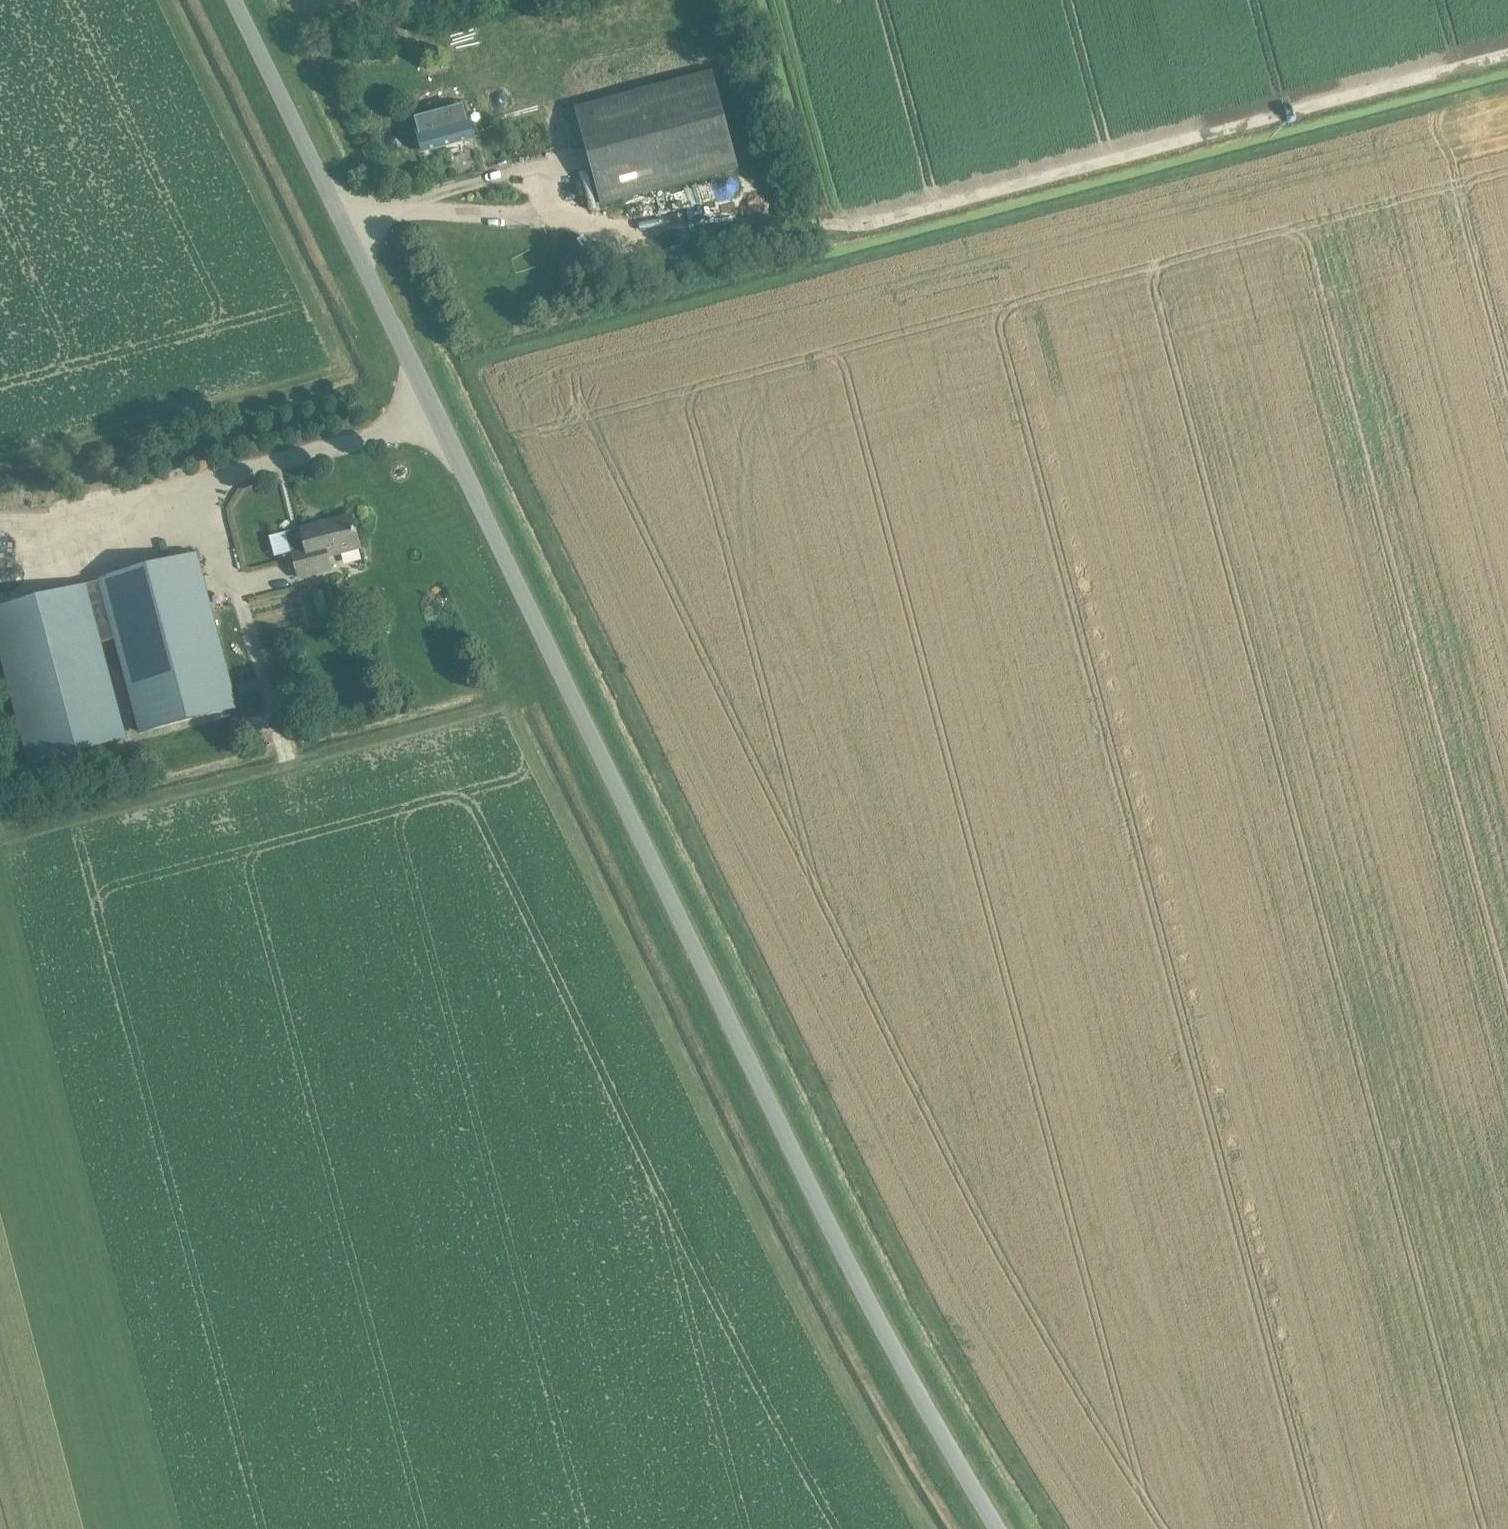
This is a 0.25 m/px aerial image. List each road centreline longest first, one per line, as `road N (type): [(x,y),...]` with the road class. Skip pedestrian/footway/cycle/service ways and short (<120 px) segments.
road 1 (unclassified): [(996,1528),(863,1302),(234,0)]

